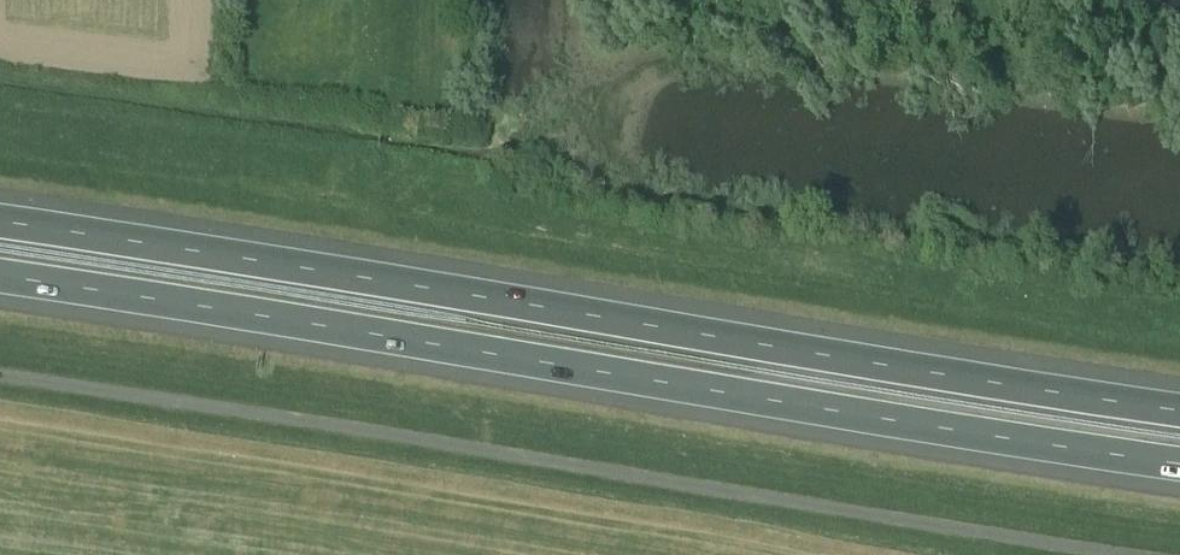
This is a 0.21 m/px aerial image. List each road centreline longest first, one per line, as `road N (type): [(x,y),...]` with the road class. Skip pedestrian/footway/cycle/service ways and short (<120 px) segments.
road 1 (motorway): [(0,275),(1179,460)]
road 2 (motorway): [(1179,406),(0,221)]
road 3 (unclassified): [(1154,554),(0,374)]

